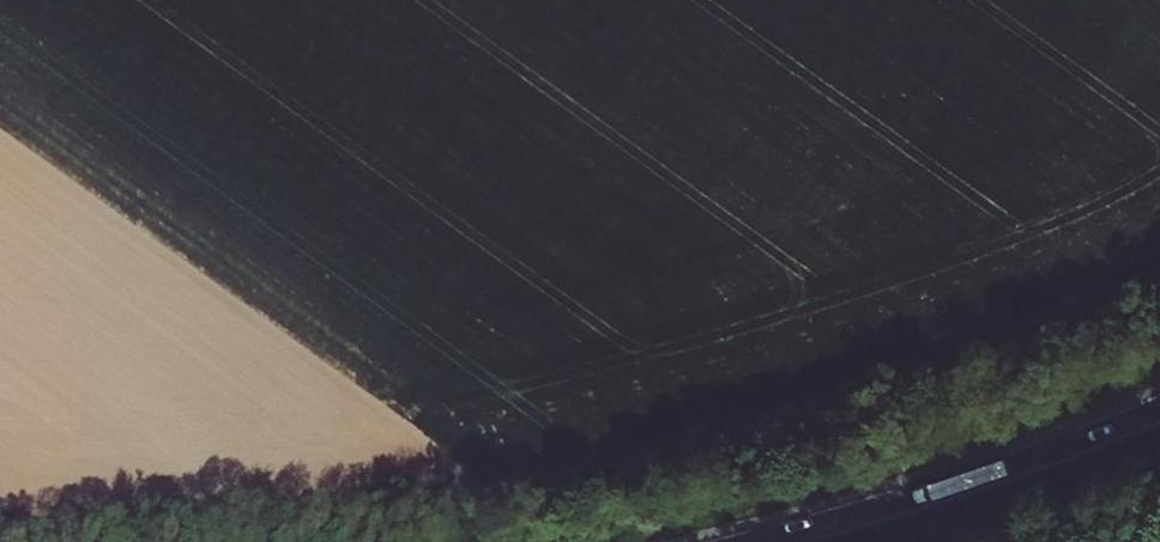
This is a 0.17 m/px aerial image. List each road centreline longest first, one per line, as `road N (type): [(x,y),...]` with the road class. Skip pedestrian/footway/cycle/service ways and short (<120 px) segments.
road 1 (motorway): [(1159,413),(965,486),(765,541)]

